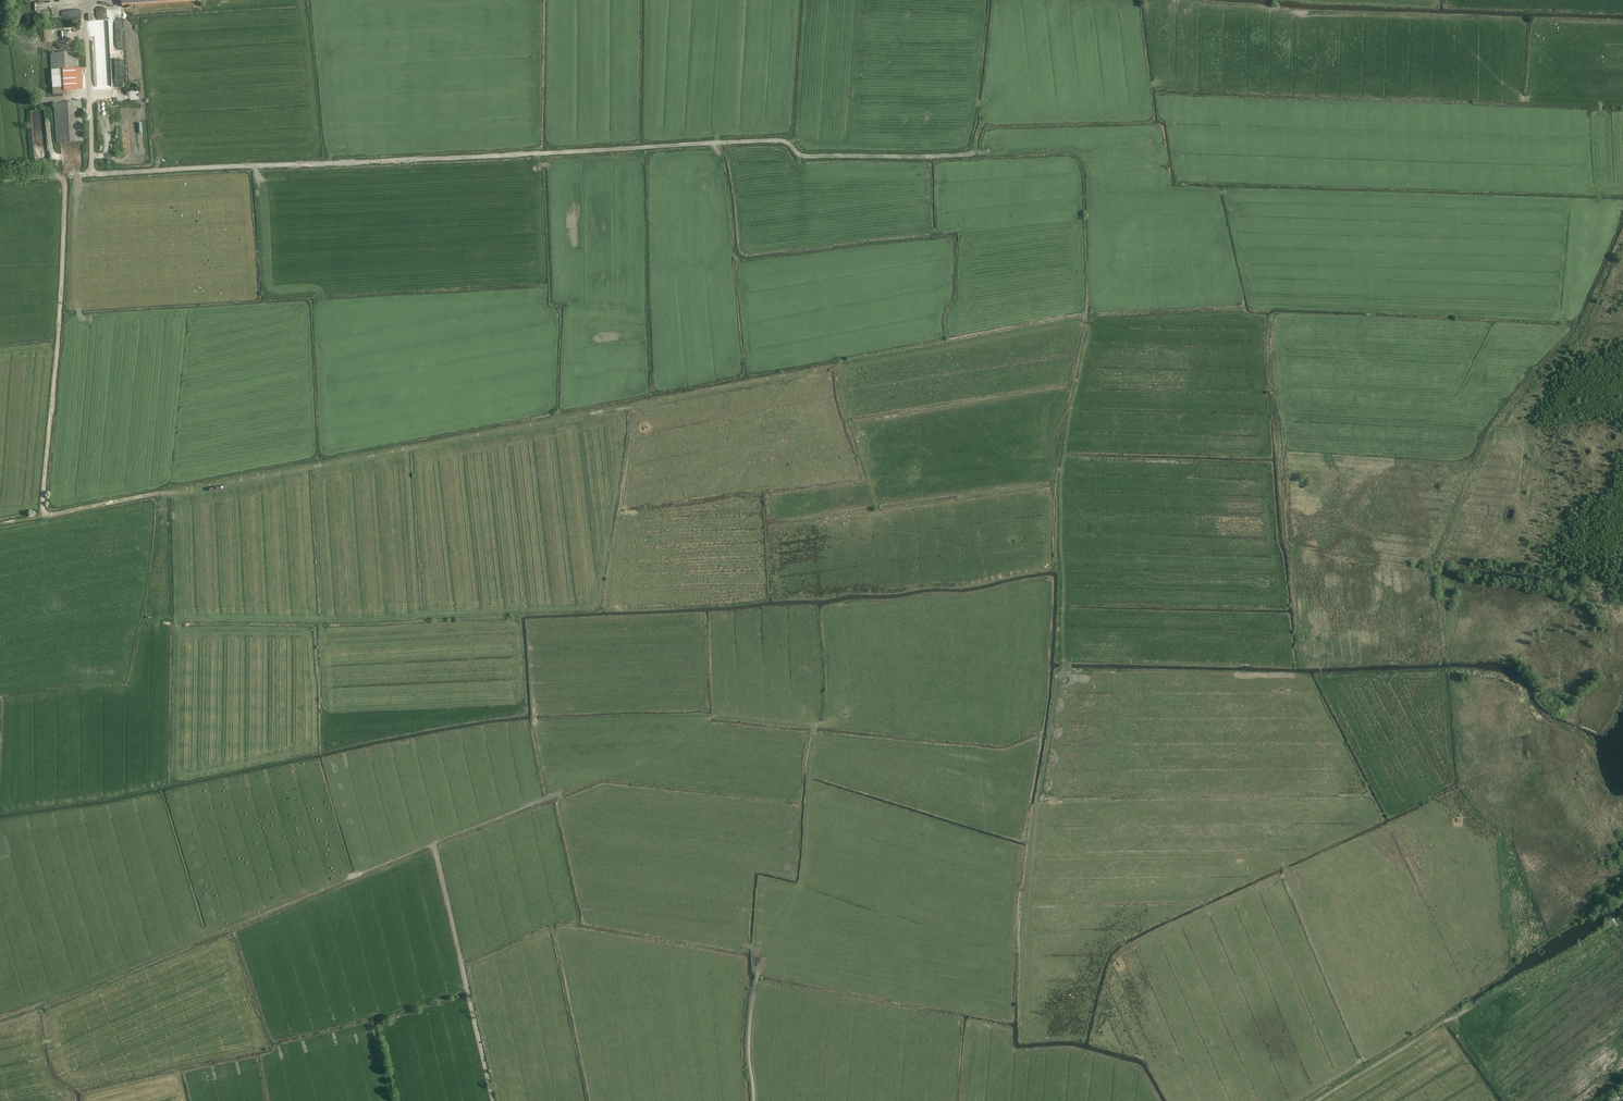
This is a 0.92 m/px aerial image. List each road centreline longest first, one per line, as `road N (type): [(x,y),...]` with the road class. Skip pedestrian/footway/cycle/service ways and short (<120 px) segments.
road 1 (track): [(974,154),(803,157),(784,140),(64,179),(47,515)]
road 2 (track): [(160,491),(0,524)]

